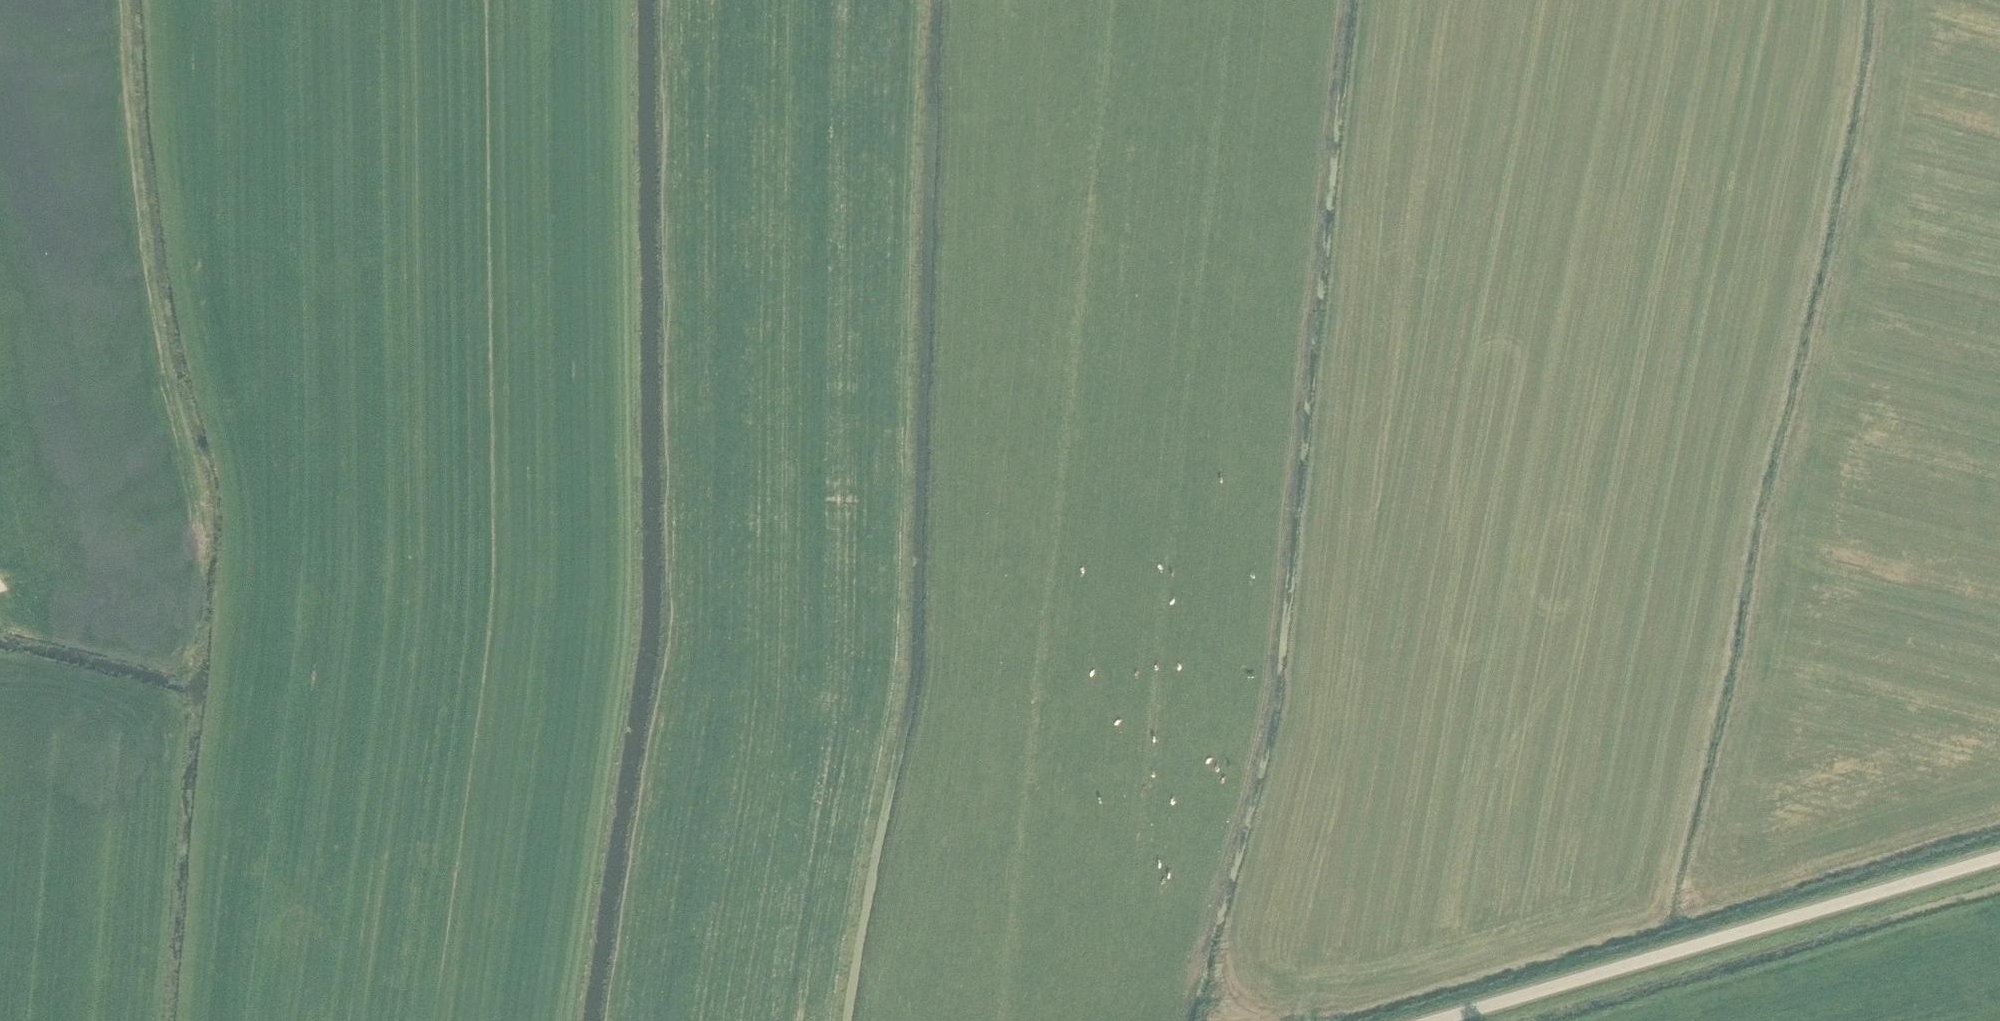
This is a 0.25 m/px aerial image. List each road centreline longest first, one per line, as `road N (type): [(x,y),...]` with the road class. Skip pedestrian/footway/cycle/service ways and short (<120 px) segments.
road 1 (unclassified): [(1453,1020),(1999,862)]

